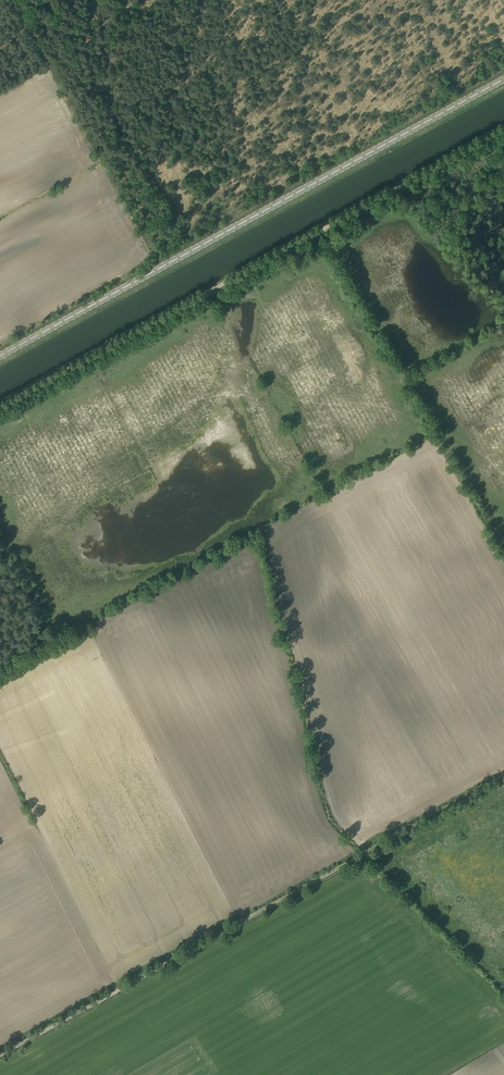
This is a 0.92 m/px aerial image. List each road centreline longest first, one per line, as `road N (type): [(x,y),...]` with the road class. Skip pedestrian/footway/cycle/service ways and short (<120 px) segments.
road 1 (track): [(503,774),(0,1055)]
road 2 (track): [(0,408),(503,130)]
road 3 (secondary): [(0,356),(503,79)]
road 4 (track): [(503,550),(321,234)]

